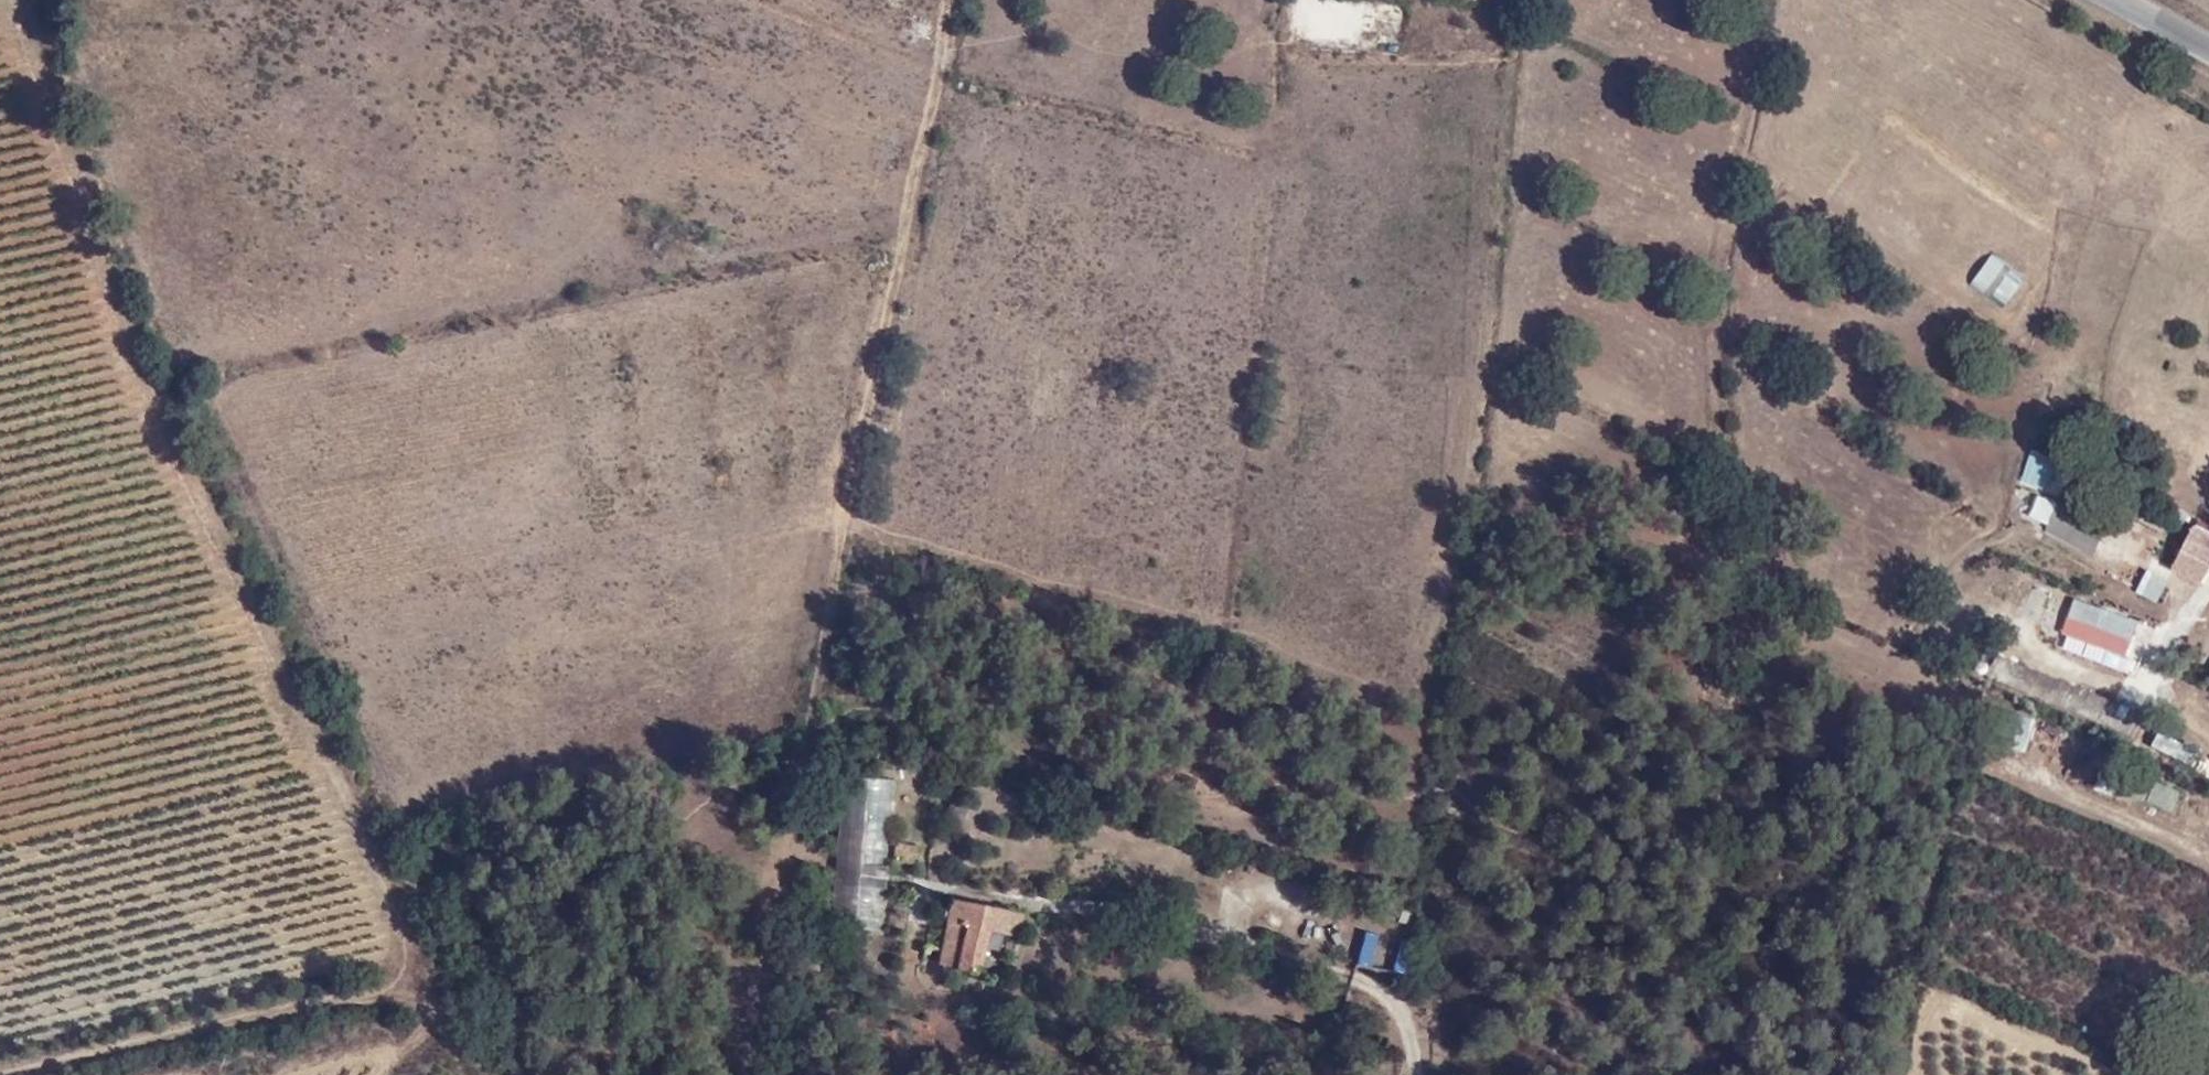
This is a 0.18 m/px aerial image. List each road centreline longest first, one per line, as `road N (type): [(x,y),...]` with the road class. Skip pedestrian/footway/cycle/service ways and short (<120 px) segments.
road 1 (track): [(949,0),(919,160),(872,342),(818,671),(800,709),(513,786),(408,818),(362,842),(402,942),(396,980),(0,1073)]
road 2 (track): [(27,0),(151,387),(362,842)]
road 3 (track): [(1914,1074),(1930,1001),(1963,1007),(2026,1044),(2093,1061),(2104,1074)]
road 4 (track): [(2147,531),(2179,594),(2149,686),(2208,737)]
road 5 (track): [(2208,851),(2049,766)]

